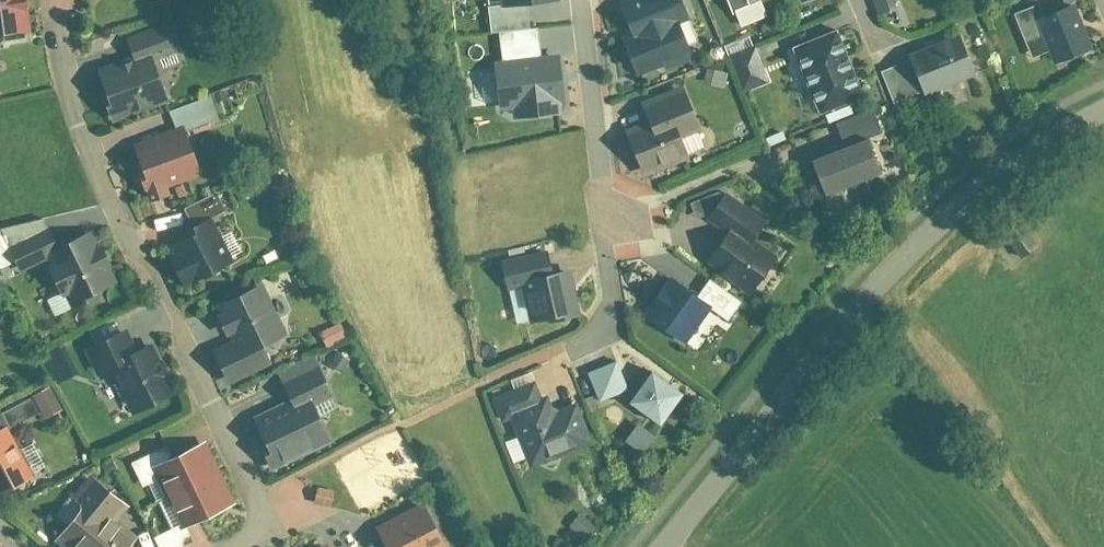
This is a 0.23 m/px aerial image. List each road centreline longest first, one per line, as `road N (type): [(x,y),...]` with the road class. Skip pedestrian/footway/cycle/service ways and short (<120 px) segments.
road 1 (residential): [(1103,107),(1016,162),(906,258),(664,546)]
road 2 (residential): [(239,546),(263,533),(264,493),(86,134),(60,0)]
road 3 (residential): [(580,0),(604,205),(616,229)]

